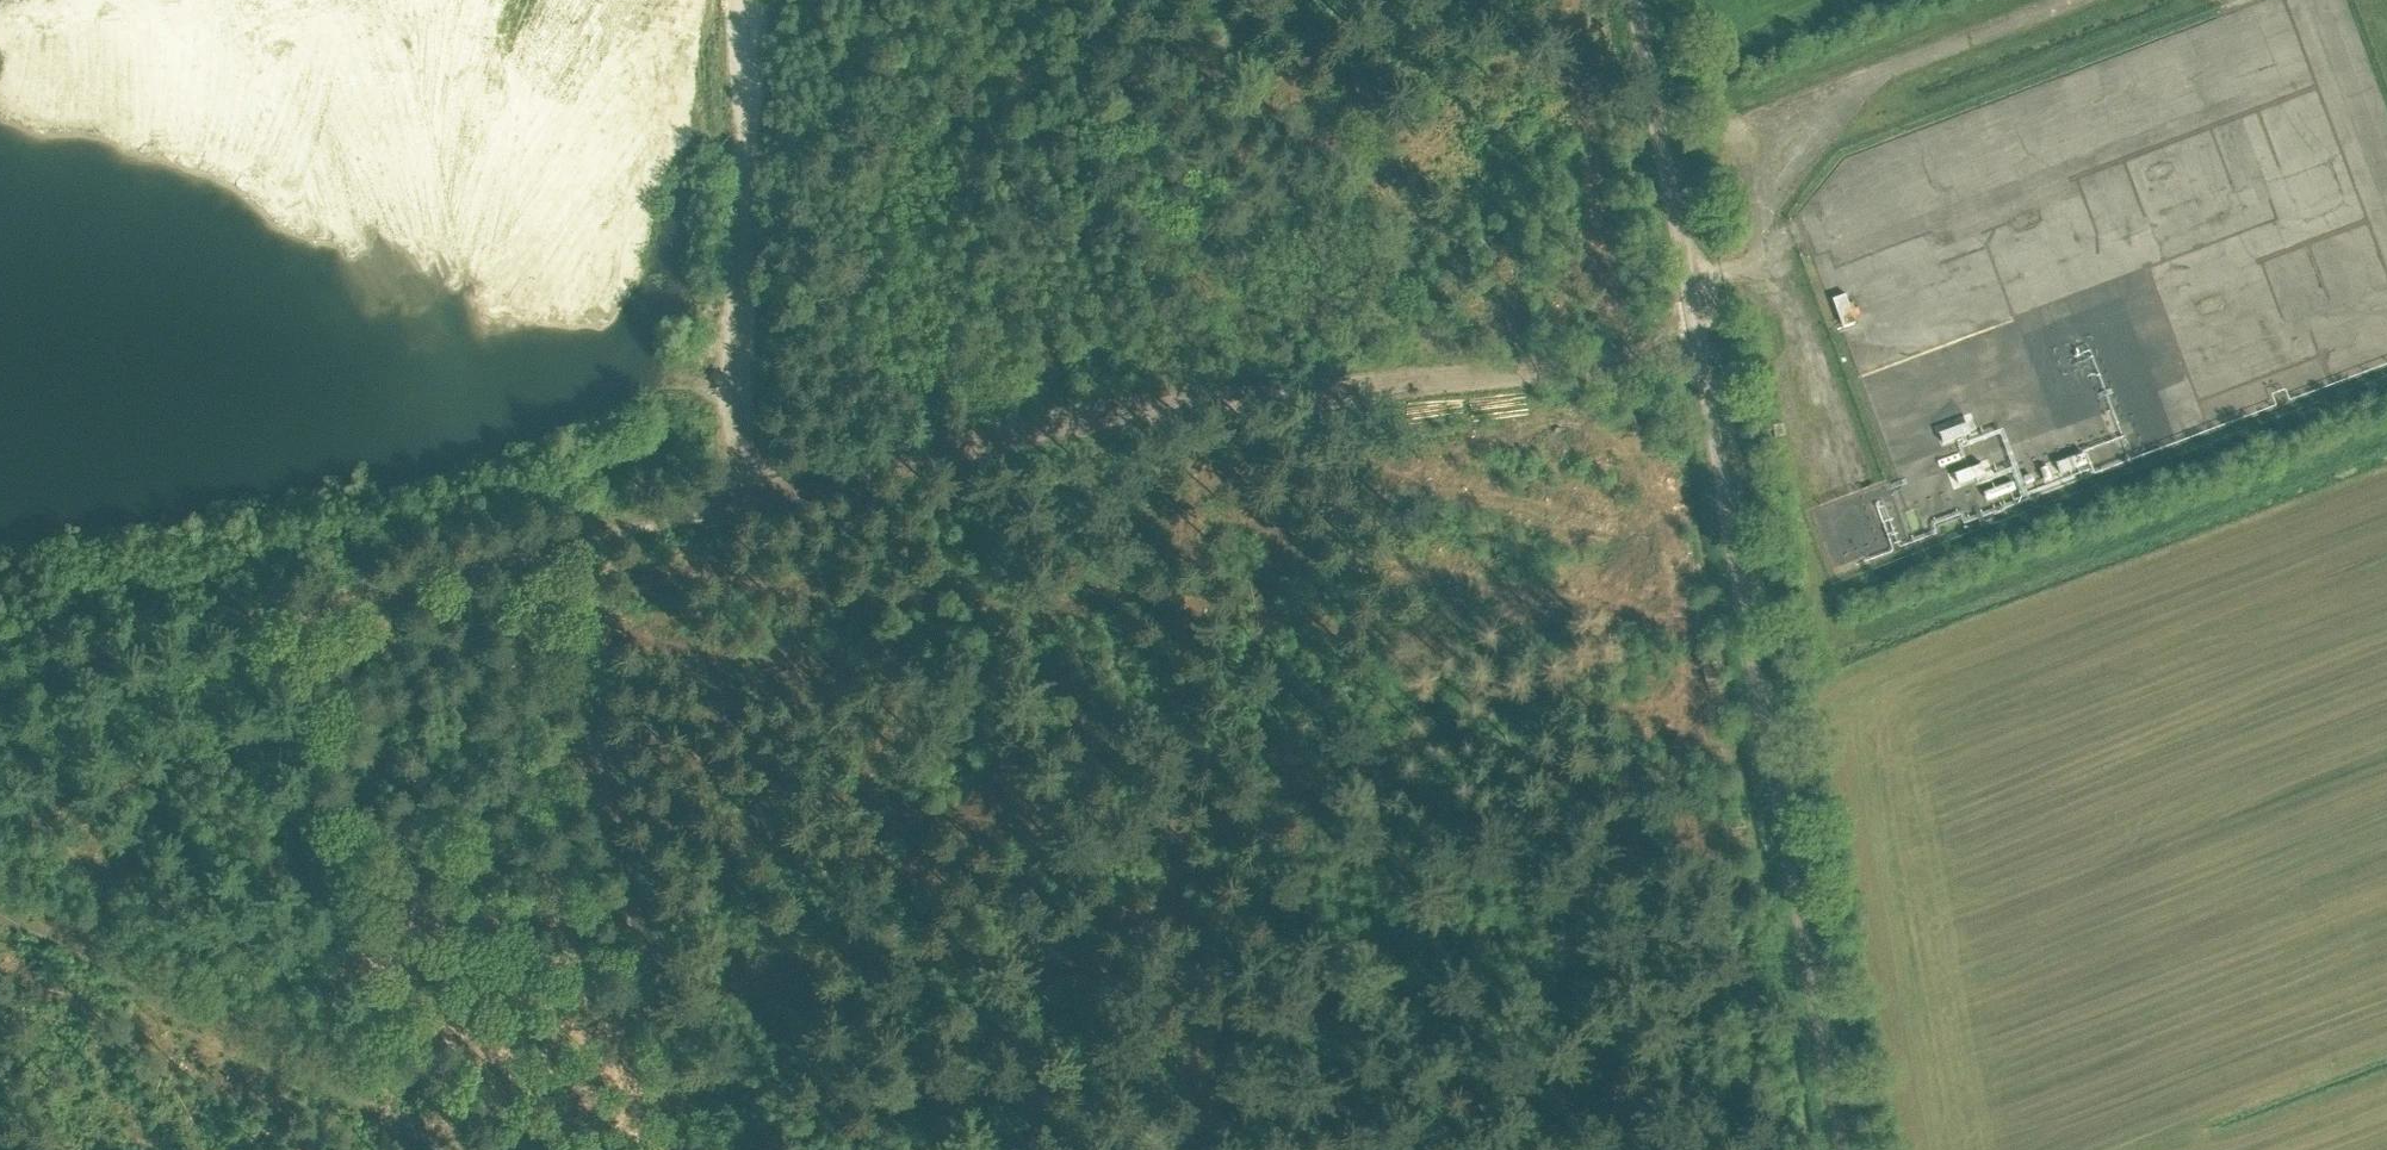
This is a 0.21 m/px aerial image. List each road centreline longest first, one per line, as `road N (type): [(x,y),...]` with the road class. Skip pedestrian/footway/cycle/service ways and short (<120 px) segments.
road 1 (unclassified): [(1843,1149),(1635,0)]
road 2 (track): [(576,531),(0,681)]
road 3 (track): [(441,1149),(0,909)]

